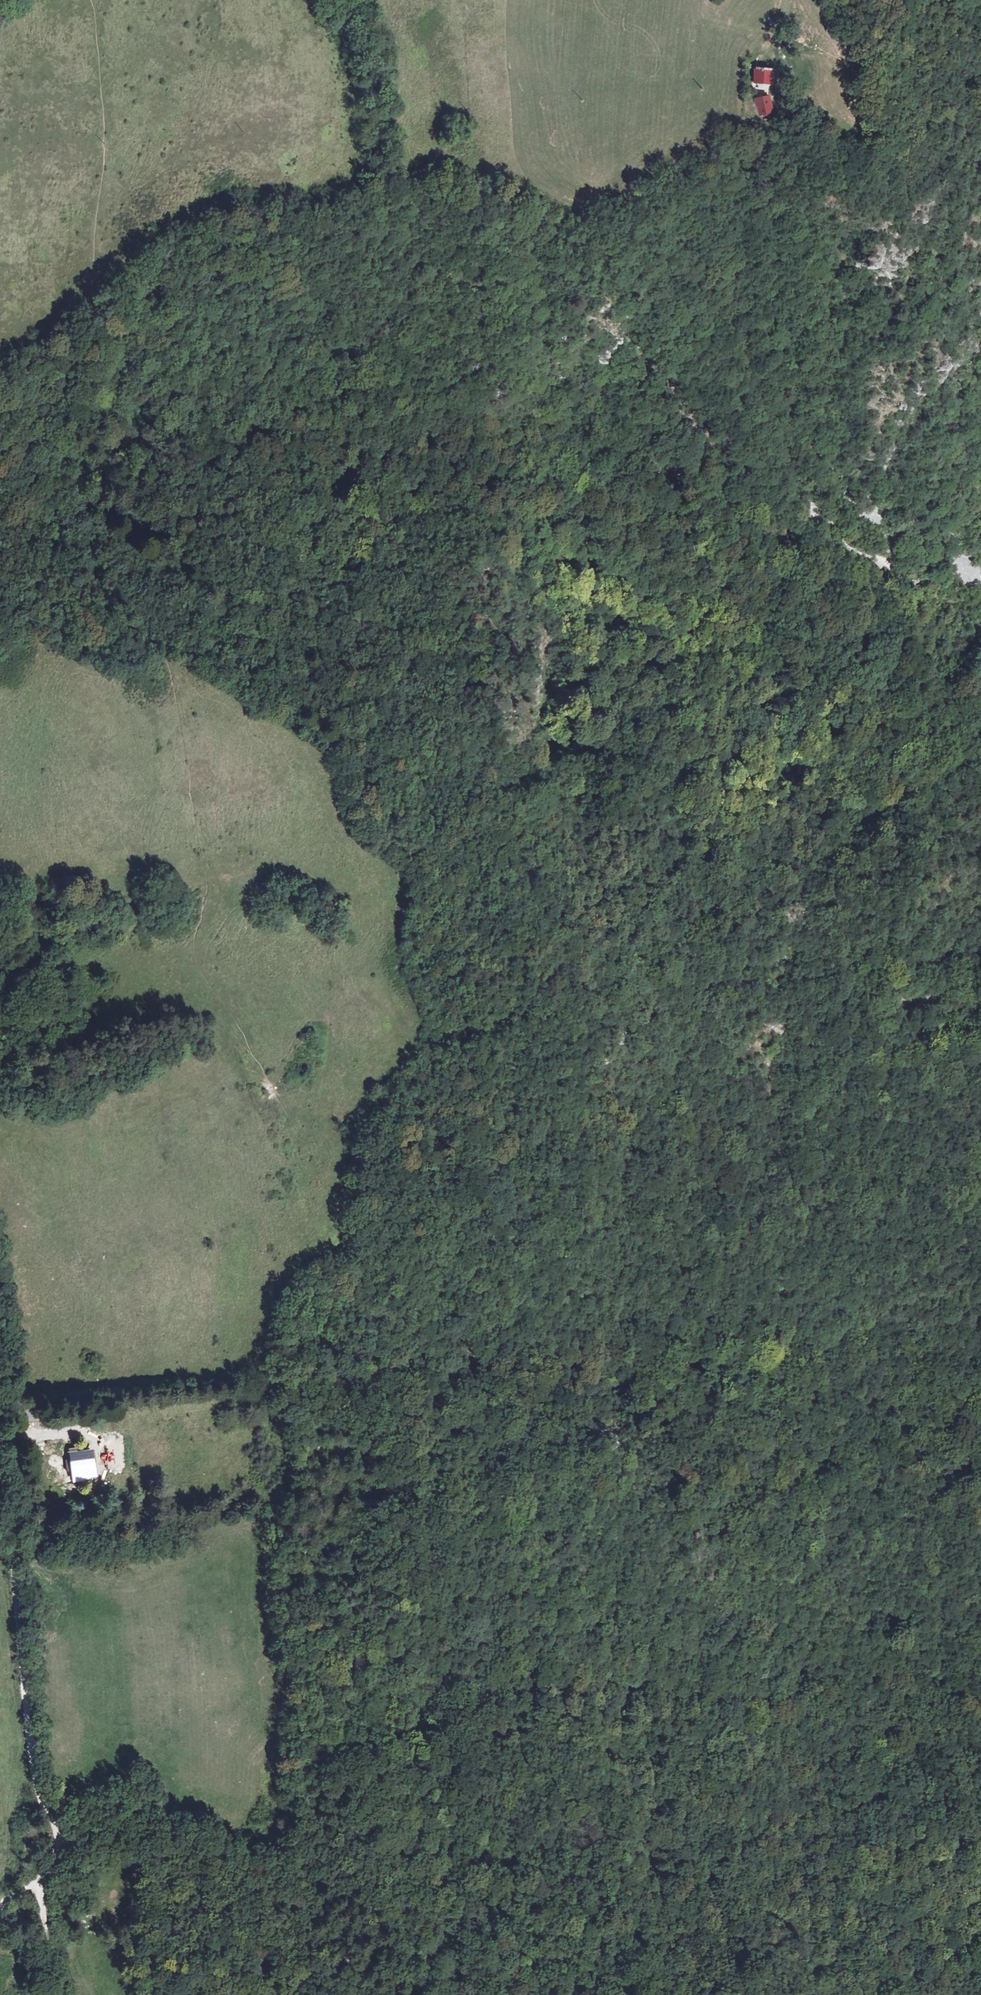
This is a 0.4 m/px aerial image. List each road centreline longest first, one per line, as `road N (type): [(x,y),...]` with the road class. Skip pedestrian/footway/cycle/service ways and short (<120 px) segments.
road 1 (track): [(0,1441),(36,1782),(58,1841),(40,1882)]

